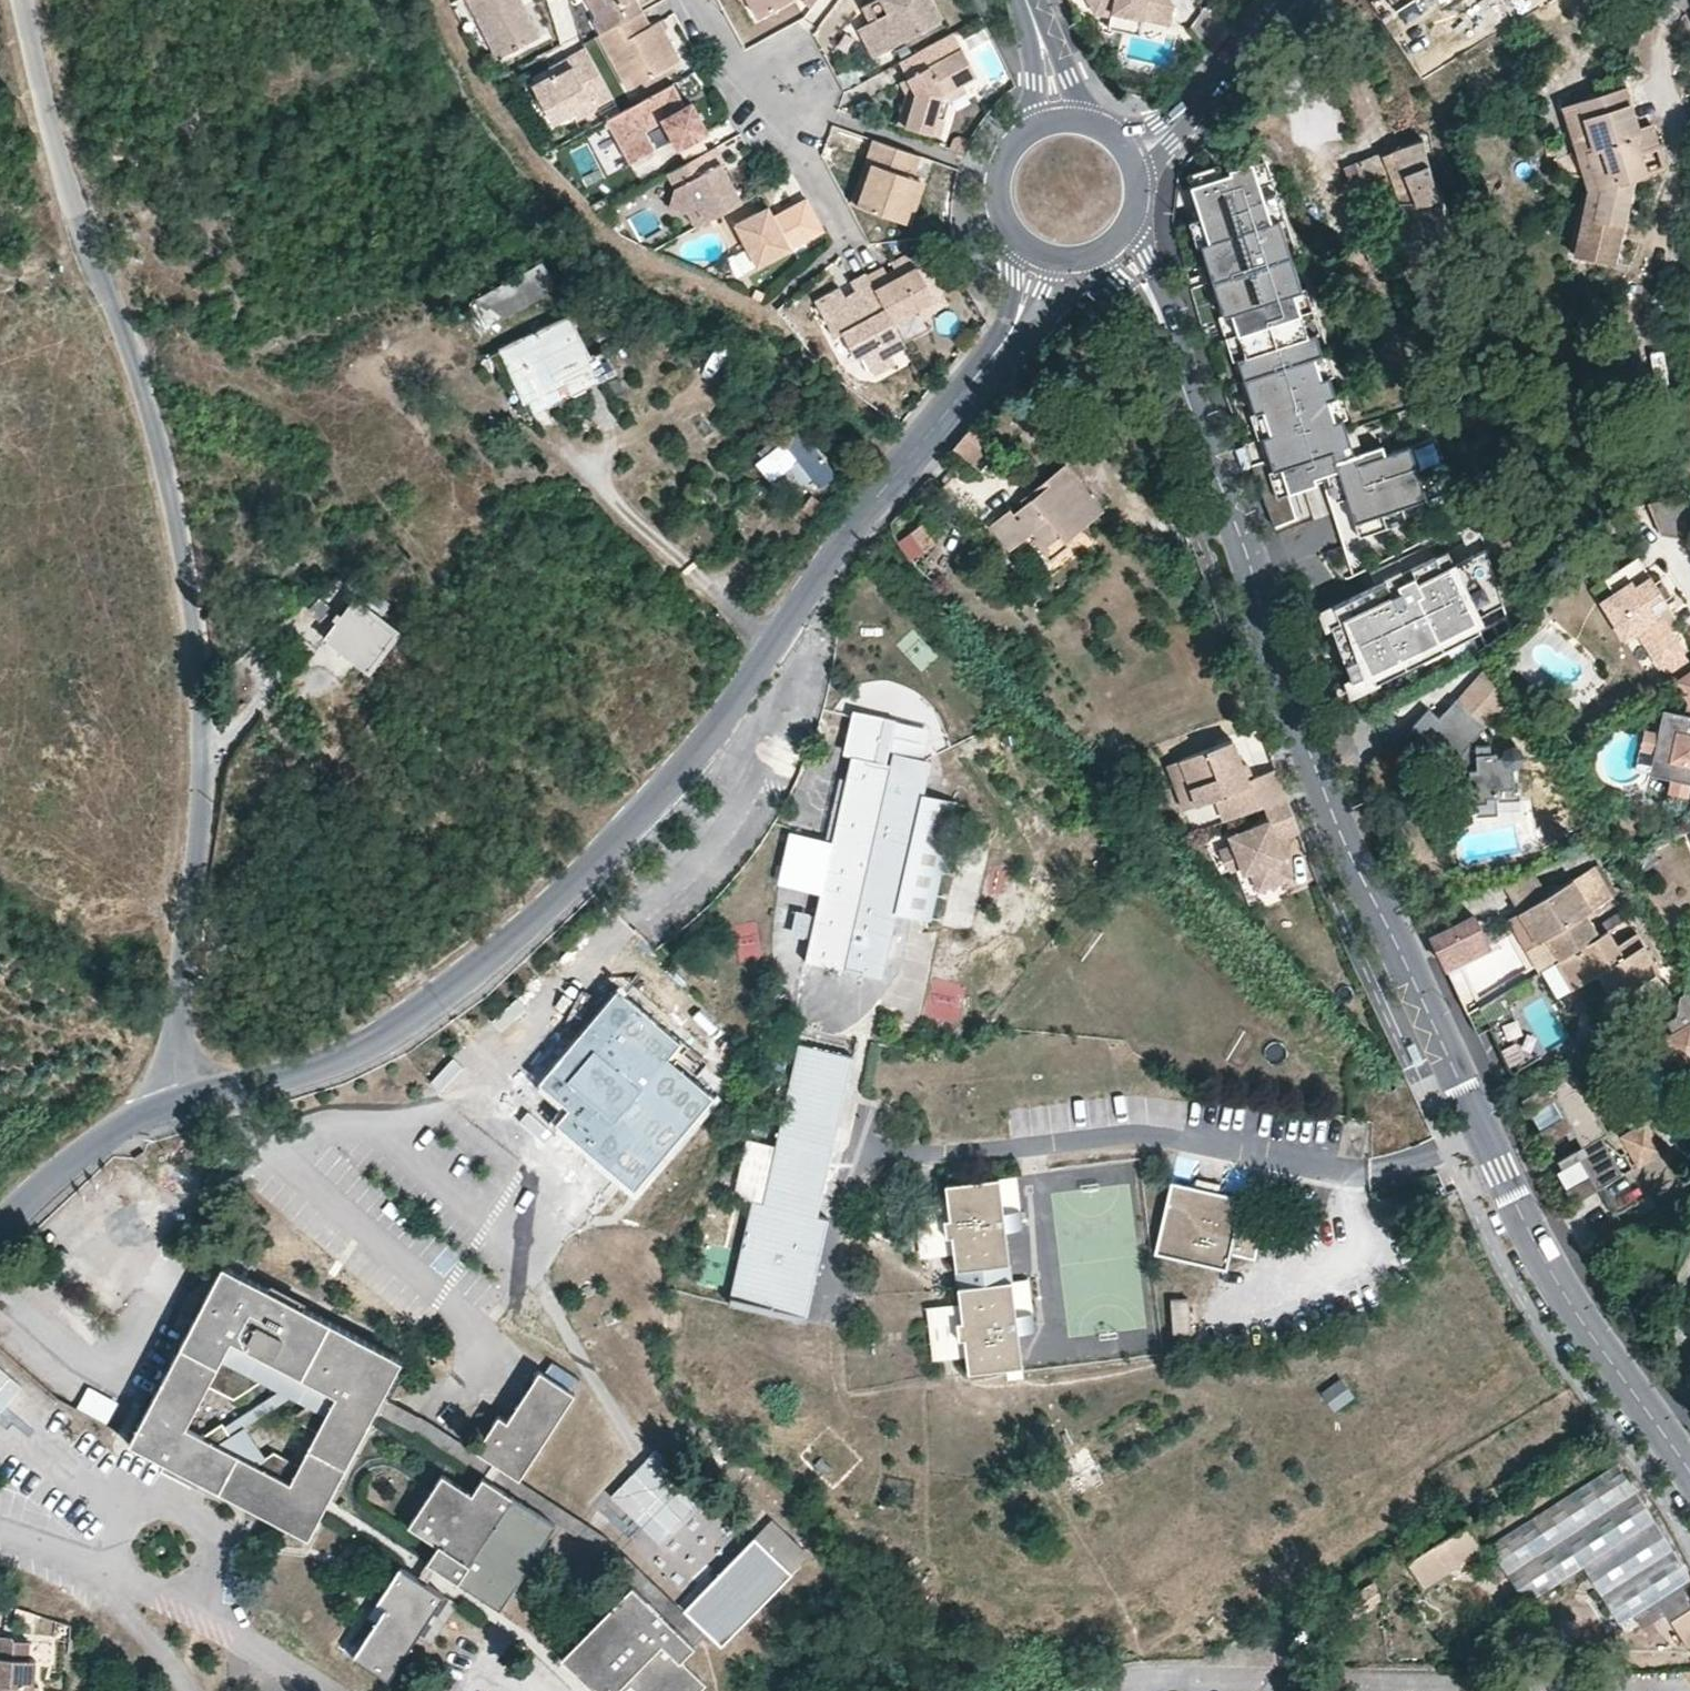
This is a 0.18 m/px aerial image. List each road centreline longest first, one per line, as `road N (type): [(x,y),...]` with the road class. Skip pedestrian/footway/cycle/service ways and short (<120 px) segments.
road 1 (tertiary): [(1689,1466),(1554,1280),(1512,1200),(1323,782),(1142,271),(1117,243)]
road 2 (residential): [(171,1108),(357,1052),(517,937),(675,778),(848,534),(1019,320)]
road 3 (residential): [(20,0),(67,199),(160,452),(190,610),(205,740),(171,1108)]
road 4 (residential): [(840,234),(698,0)]
road 5 (residential): [(0,1234),(120,1129),(171,1108)]
road 6 (tertiary): [(1134,154),(1166,133),(1277,0)]
road 7 (tertiary): [(1036,126),(1004,161),(998,183),(1000,207),(1019,243)]

